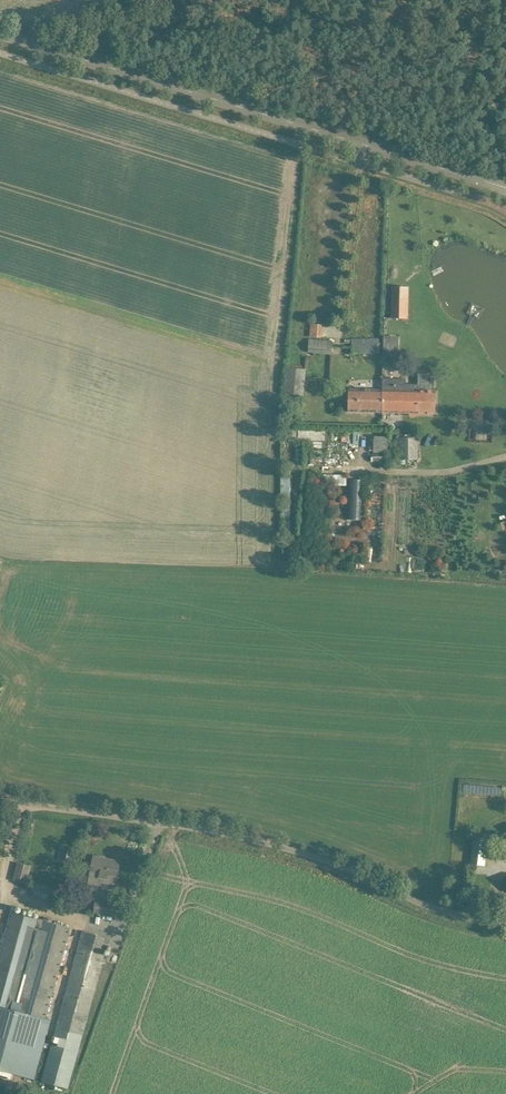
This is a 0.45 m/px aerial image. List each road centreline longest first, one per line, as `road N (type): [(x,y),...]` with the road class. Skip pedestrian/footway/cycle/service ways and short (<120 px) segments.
road 1 (tertiary): [(505,191),(0,36)]
road 2 (unclassified): [(505,922),(412,897),(325,853),(234,829),(0,790)]

